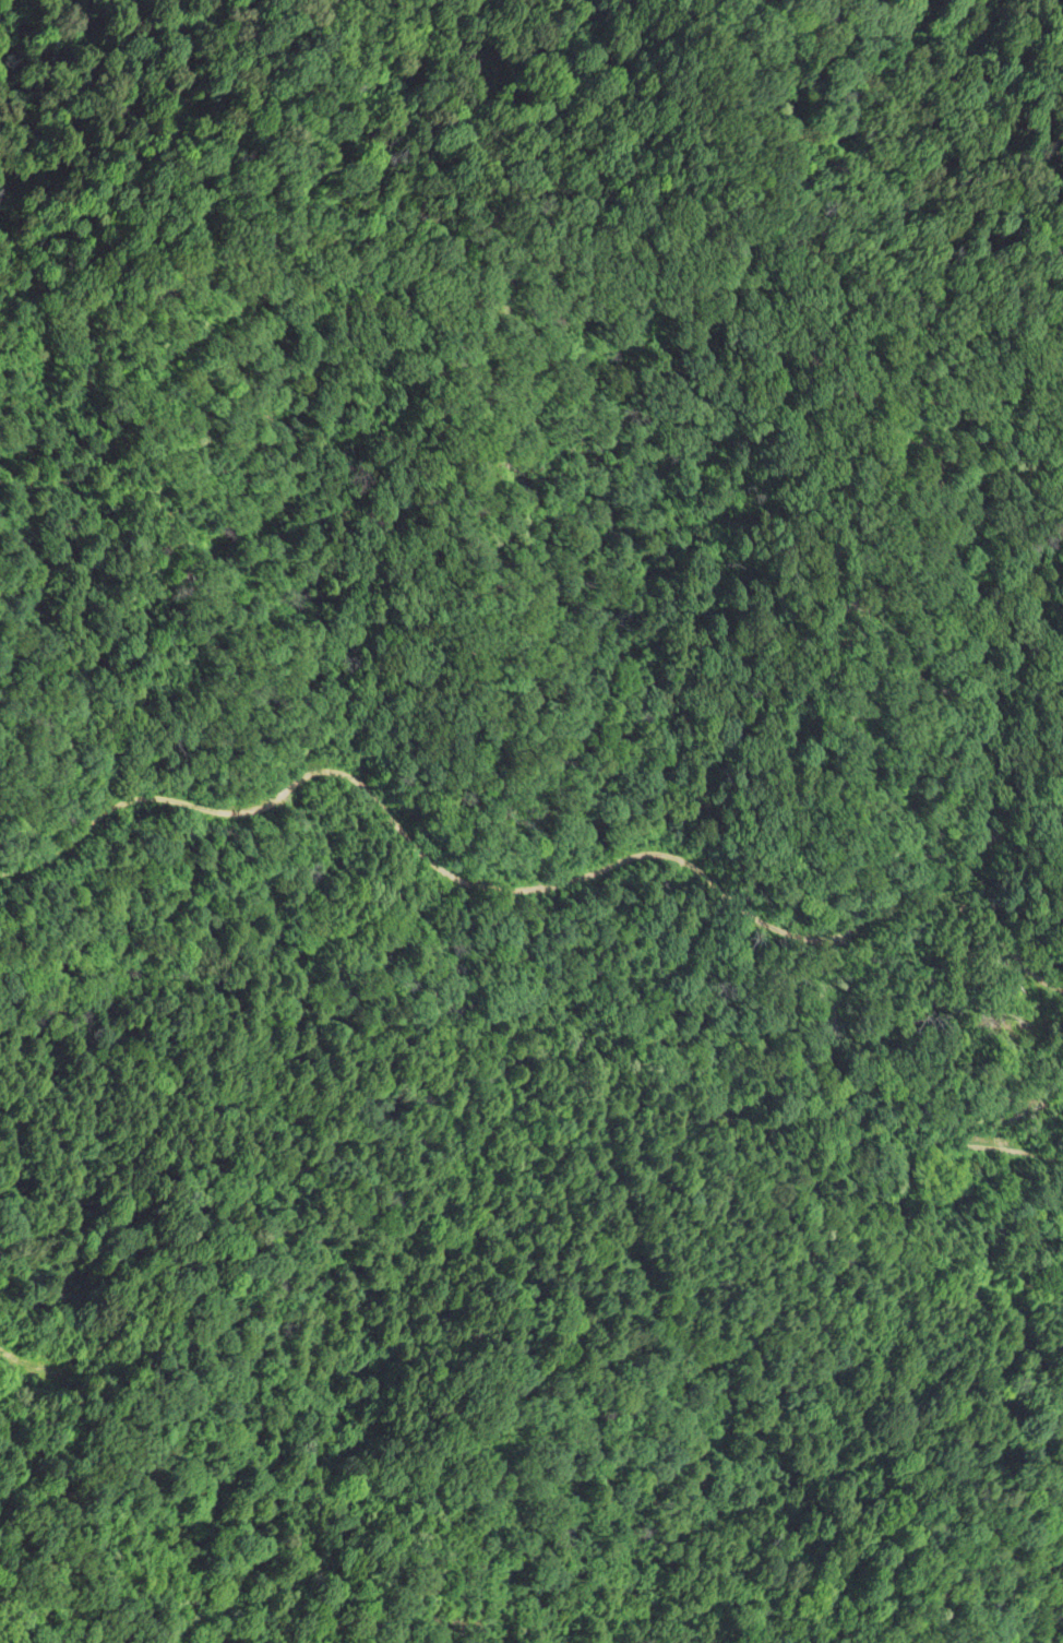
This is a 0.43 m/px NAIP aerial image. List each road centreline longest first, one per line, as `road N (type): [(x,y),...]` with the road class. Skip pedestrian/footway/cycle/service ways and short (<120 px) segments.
road 1 (residential): [(1062,1359),(957,1270),(852,1209),(635,1146)]

